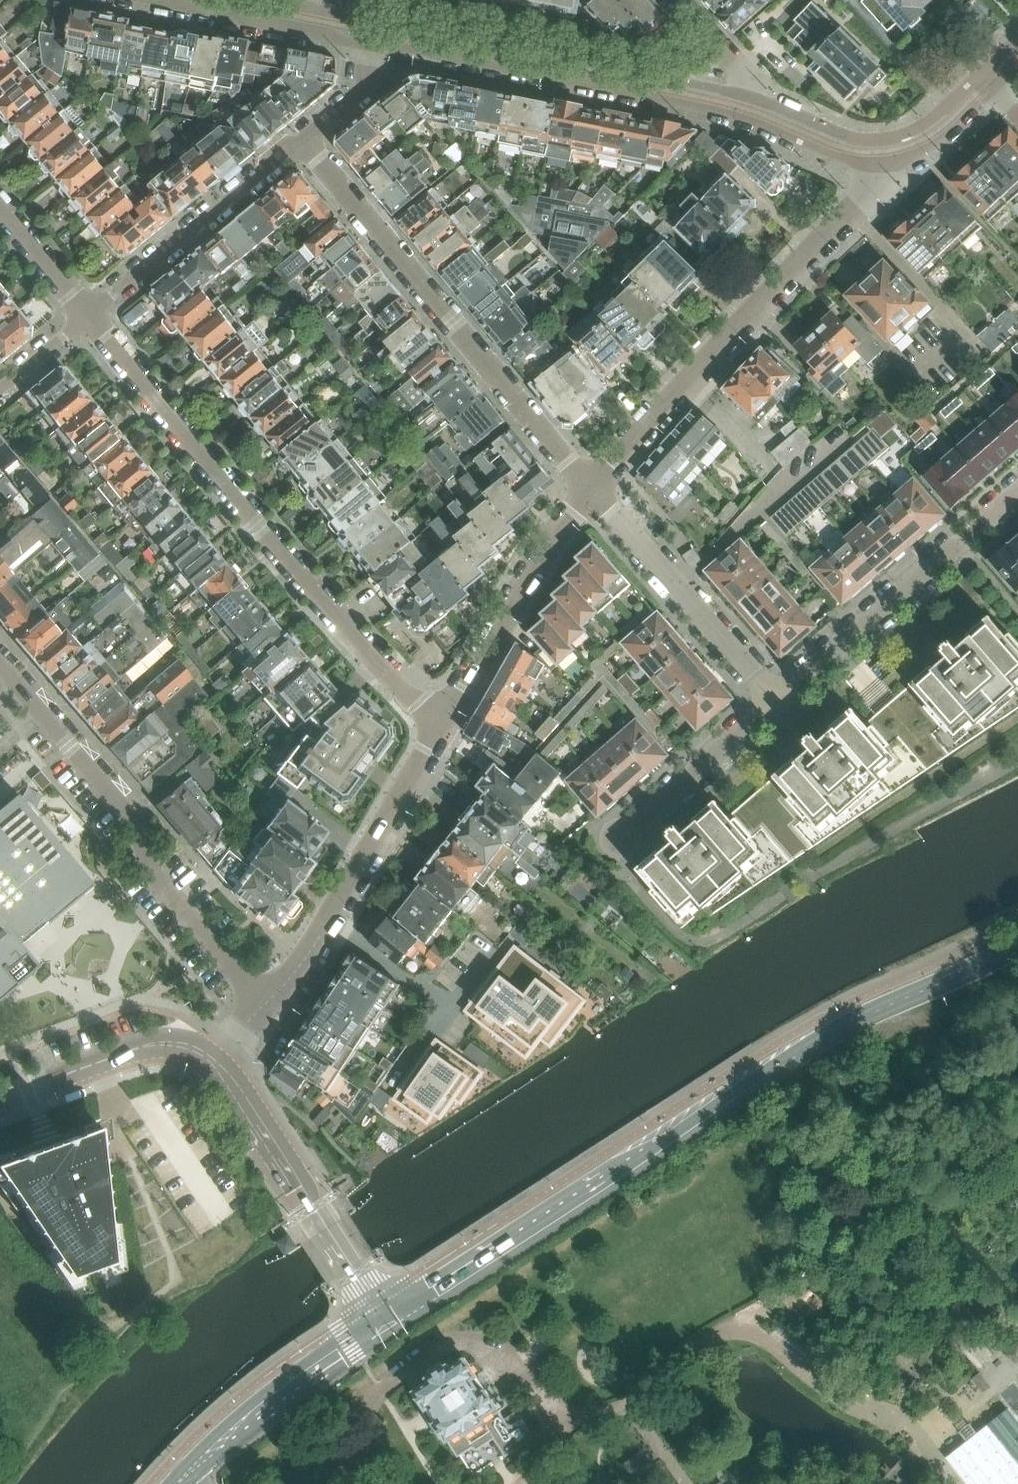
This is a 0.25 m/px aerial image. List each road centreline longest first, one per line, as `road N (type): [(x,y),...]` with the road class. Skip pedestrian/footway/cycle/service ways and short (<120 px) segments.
road 1 (residential): [(87,316),(439,729)]
road 2 (residential): [(589,489),(867,196),(880,147)]
road 3 (residential): [(589,489),(304,141)]
road 4 (residential): [(264,1005),(151,872),(135,821),(0,665)]
road 5 (tertiary): [(640,1159),(833,1034),(1017,949)]
road 6 (residential): [(746,102),(377,27)]
road 7 (residential): [(778,702),(1017,493)]
road 8 (tertiary): [(220,1065),(389,1325)]
road 9 (tertiary): [(640,1159),(389,1325)]
road 10 (residential): [(778,702),(589,489)]
road 11 (residential): [(439,729),(589,489)]
road 12 (residential): [(304,141),(87,316)]
road 13 (tertiary): [(189,1472),(389,1325)]
road 14 (residential): [(329,923),(439,729)]
road 15 (residential): [(618,841),(778,702)]
road 16 (tertiary): [(0,1099),(164,1043),(196,1047)]
road 17 (track): [(735,1330),(800,1291),(888,1219)]
road 18 (residential): [(329,923),(451,1013)]
road 19 (residential): [(377,27),(362,92),(304,141)]
road 20 (residential): [(880,147),(746,102)]
road 21 (residential): [(87,316),(0,208)]
road 22 (residential): [(746,102),(738,65),(680,0)]
road 23 (residential): [(880,147),(920,135),(983,81)]

